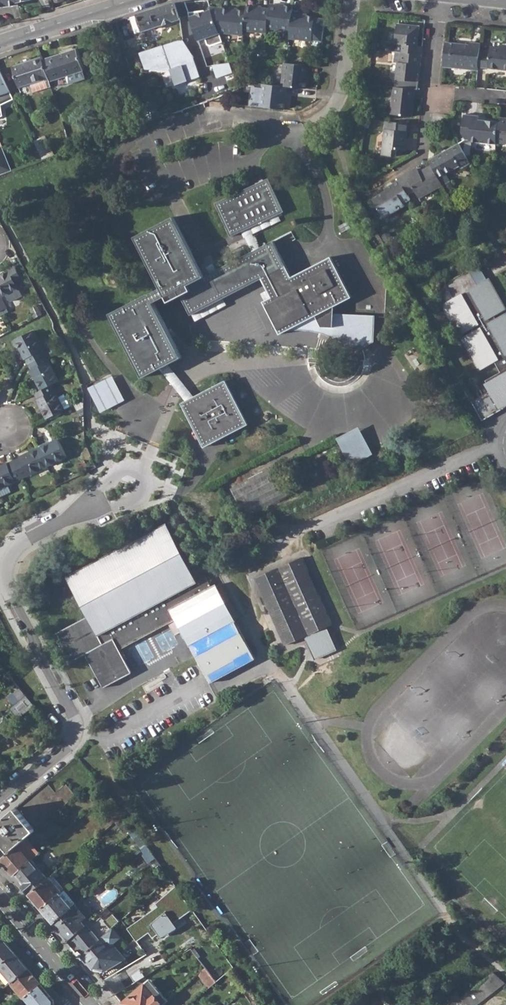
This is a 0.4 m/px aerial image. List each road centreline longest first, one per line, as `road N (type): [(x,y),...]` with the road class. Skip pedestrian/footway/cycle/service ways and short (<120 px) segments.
road 1 (residential): [(353,0),(340,97),(305,127)]
road 2 (tertiary): [(131,0),(0,43)]
road 3 (primary): [(0,897),(88,1000)]

